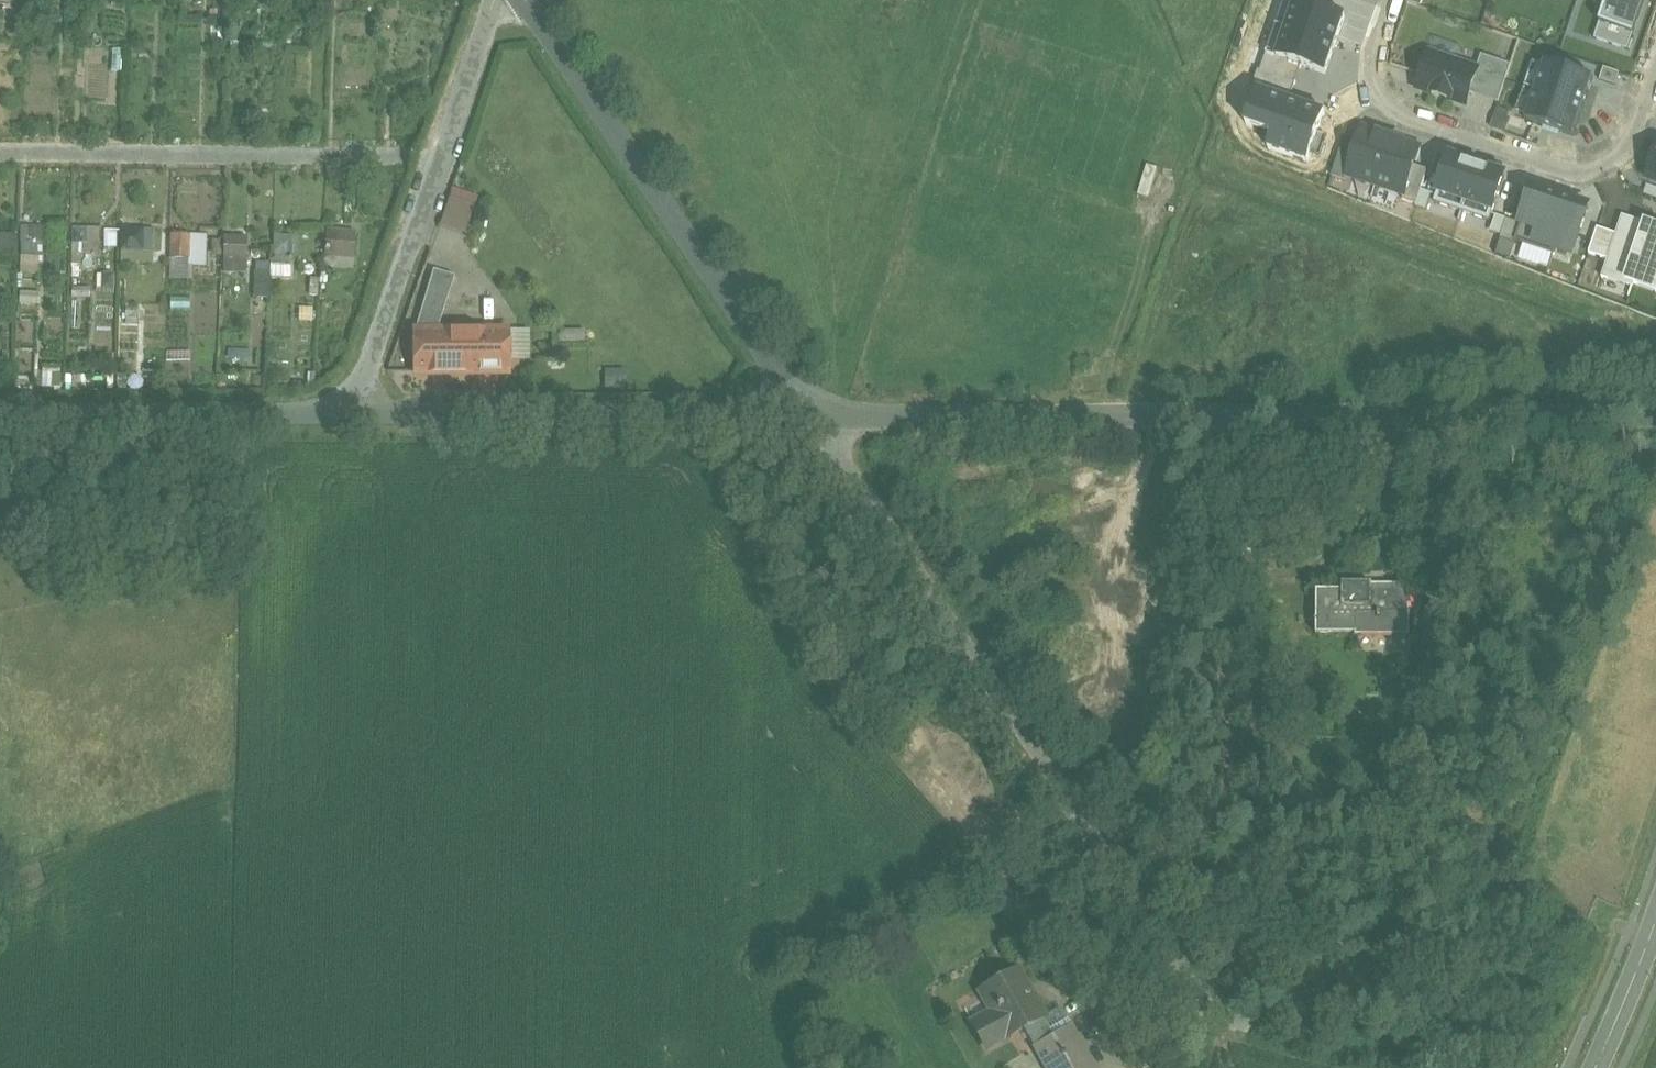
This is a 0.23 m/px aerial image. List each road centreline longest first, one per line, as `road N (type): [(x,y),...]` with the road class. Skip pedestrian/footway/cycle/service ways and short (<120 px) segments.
road 1 (unclassified): [(807,414),(1655,417)]
road 2 (unclassified): [(807,414),(1176,962)]
road 3 (unclassified): [(531,0),(807,414)]
road 4 (residential): [(1389,0),(1371,73),(1391,109),(1558,170),(1585,173),(1624,156),(1655,74)]
road 5 (unclassified): [(366,411),(807,414)]
road 6 (residential): [(366,411),(499,0)]
road 7 (unclassified): [(0,413),(366,411)]
road 8 (tertiary): [(1655,922),(1599,1067)]

